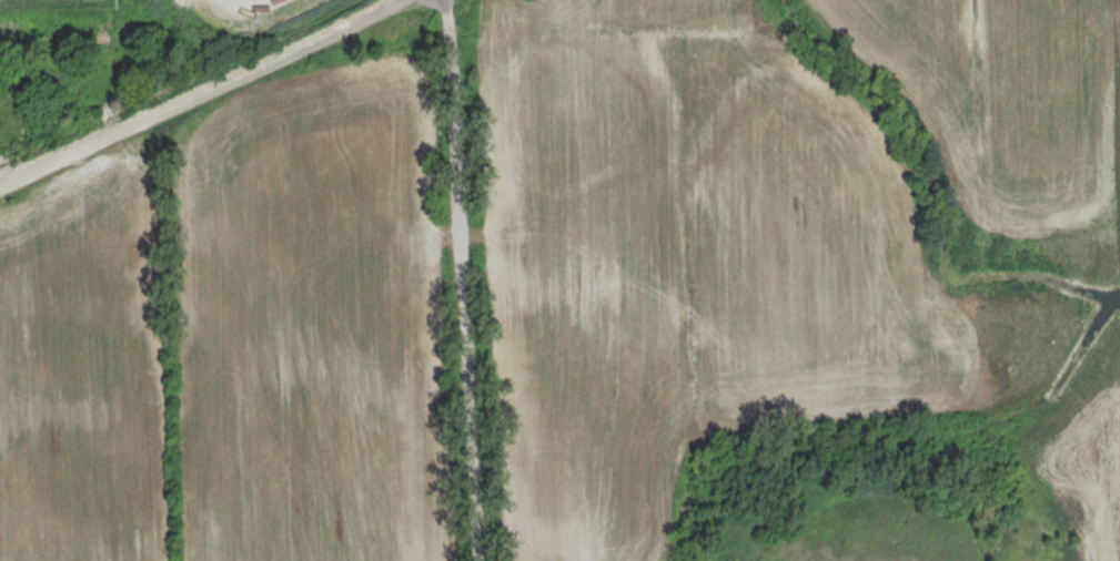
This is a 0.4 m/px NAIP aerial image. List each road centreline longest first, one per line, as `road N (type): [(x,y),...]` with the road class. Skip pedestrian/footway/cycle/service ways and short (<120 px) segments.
road 1 (residential): [(398,0),(0,187)]

